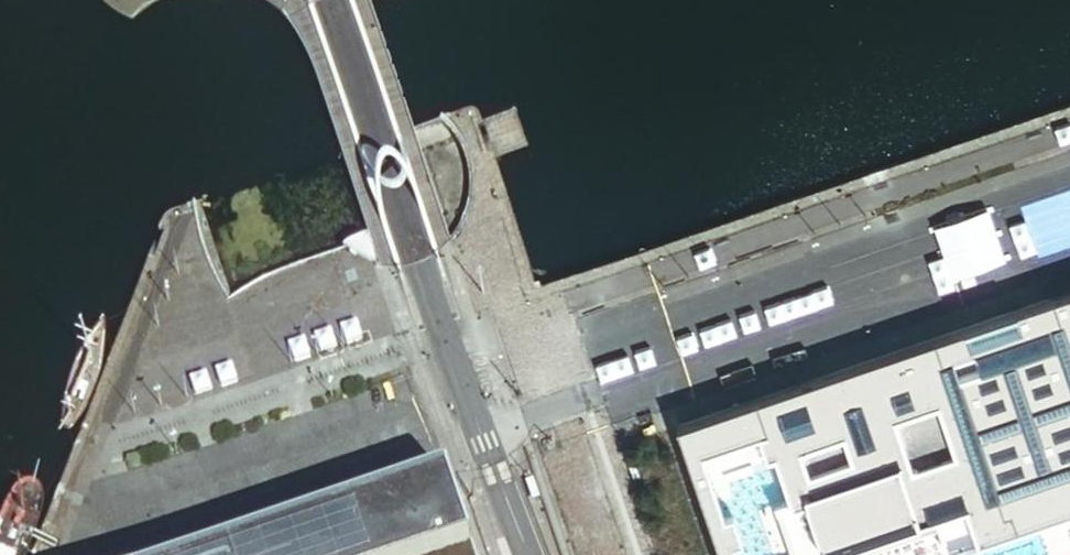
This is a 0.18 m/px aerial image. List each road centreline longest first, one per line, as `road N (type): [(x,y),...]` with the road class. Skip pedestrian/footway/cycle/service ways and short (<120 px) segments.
road 1 (residential): [(534,554),(331,0)]

